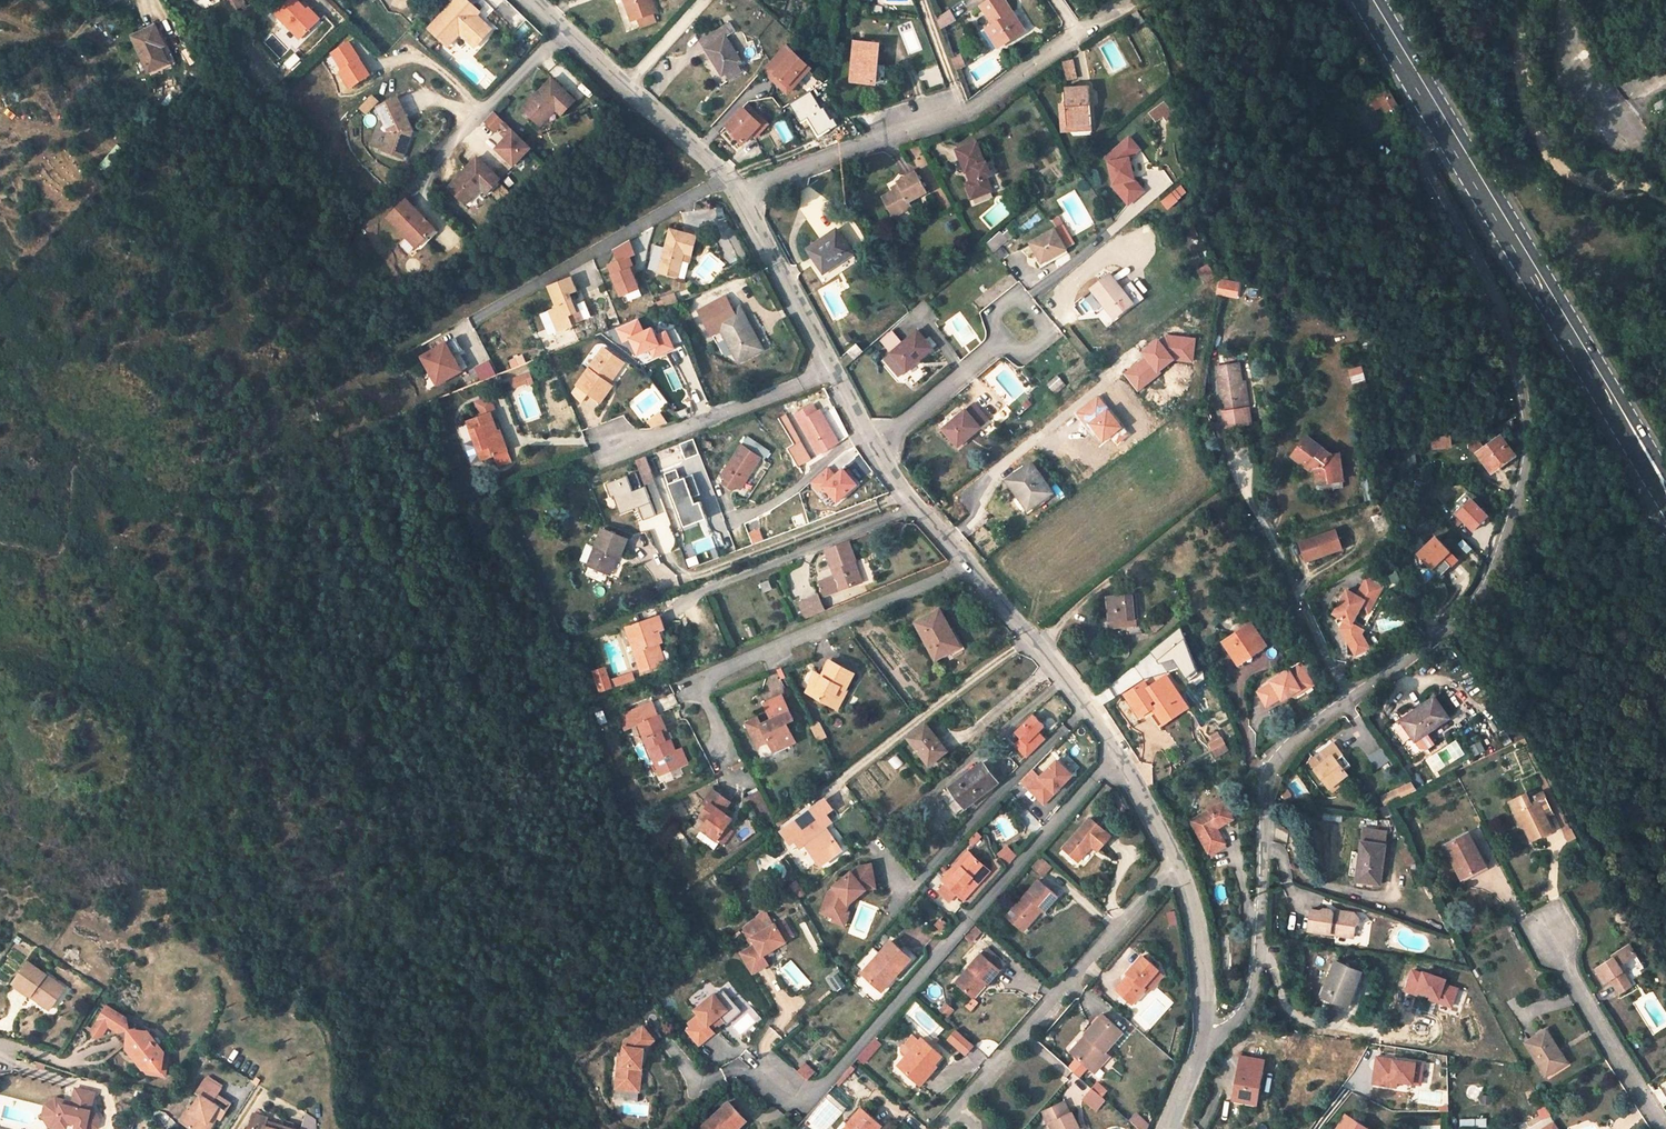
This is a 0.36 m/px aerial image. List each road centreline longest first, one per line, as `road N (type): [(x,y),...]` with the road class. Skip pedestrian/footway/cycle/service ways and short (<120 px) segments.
road 1 (residential): [(1346,700),(1466,610),(1499,553),(1526,456),(1523,389),(1497,301),(1422,155),(1442,119)]
road 2 (residential): [(763,1072),(797,1092),(825,1085),(1118,754)]
road 3 (primary): [(1665,485),(1442,119)]
road 4 (residential): [(1205,1046),(1237,1018),(1252,990),(1269,774),(1297,737),(1346,700)]
road 5 (residential): [(1078,32),(964,113),(738,190)]
road 6 (residential): [(718,748),(702,692),(708,678),(968,564)]
road 7 (residential): [(956,1108),(1177,862)]
road 8 (residential): [(476,319),(723,176)]
road 9 (residential): [(1346,700),(1229,452)]
road 10 (residential): [(1118,754),(968,564)]
road 11 (residential): [(1662,1128),(1542,925)]
road 12 (residential): [(607,443),(668,433),(827,367)]
road 13 (residential): [(723,176),(563,30)]
road 14 (residential): [(427,181),(442,150),(563,30)]
road 15 (residential): [(827,367),(738,190)]
road 16 (residential): [(1205,1046),(1196,912),(1177,862)]
road 17 (unclassified): [(1638,149),(1568,47),(1565,0)]
road 18 (residential): [(872,448),(1000,340)]
road 19 (residential): [(968,564),(872,448)]
road 20 (track): [(0,545),(40,552),(61,574),(70,503)]
road 21 (primary): [(1442,119),(1371,0)]
road 22 (residential): [(1000,340),(1022,353),(1042,338),(1043,326),(1022,300),(992,315)]
road 23 (residential): [(1177,862),(1118,754)]

